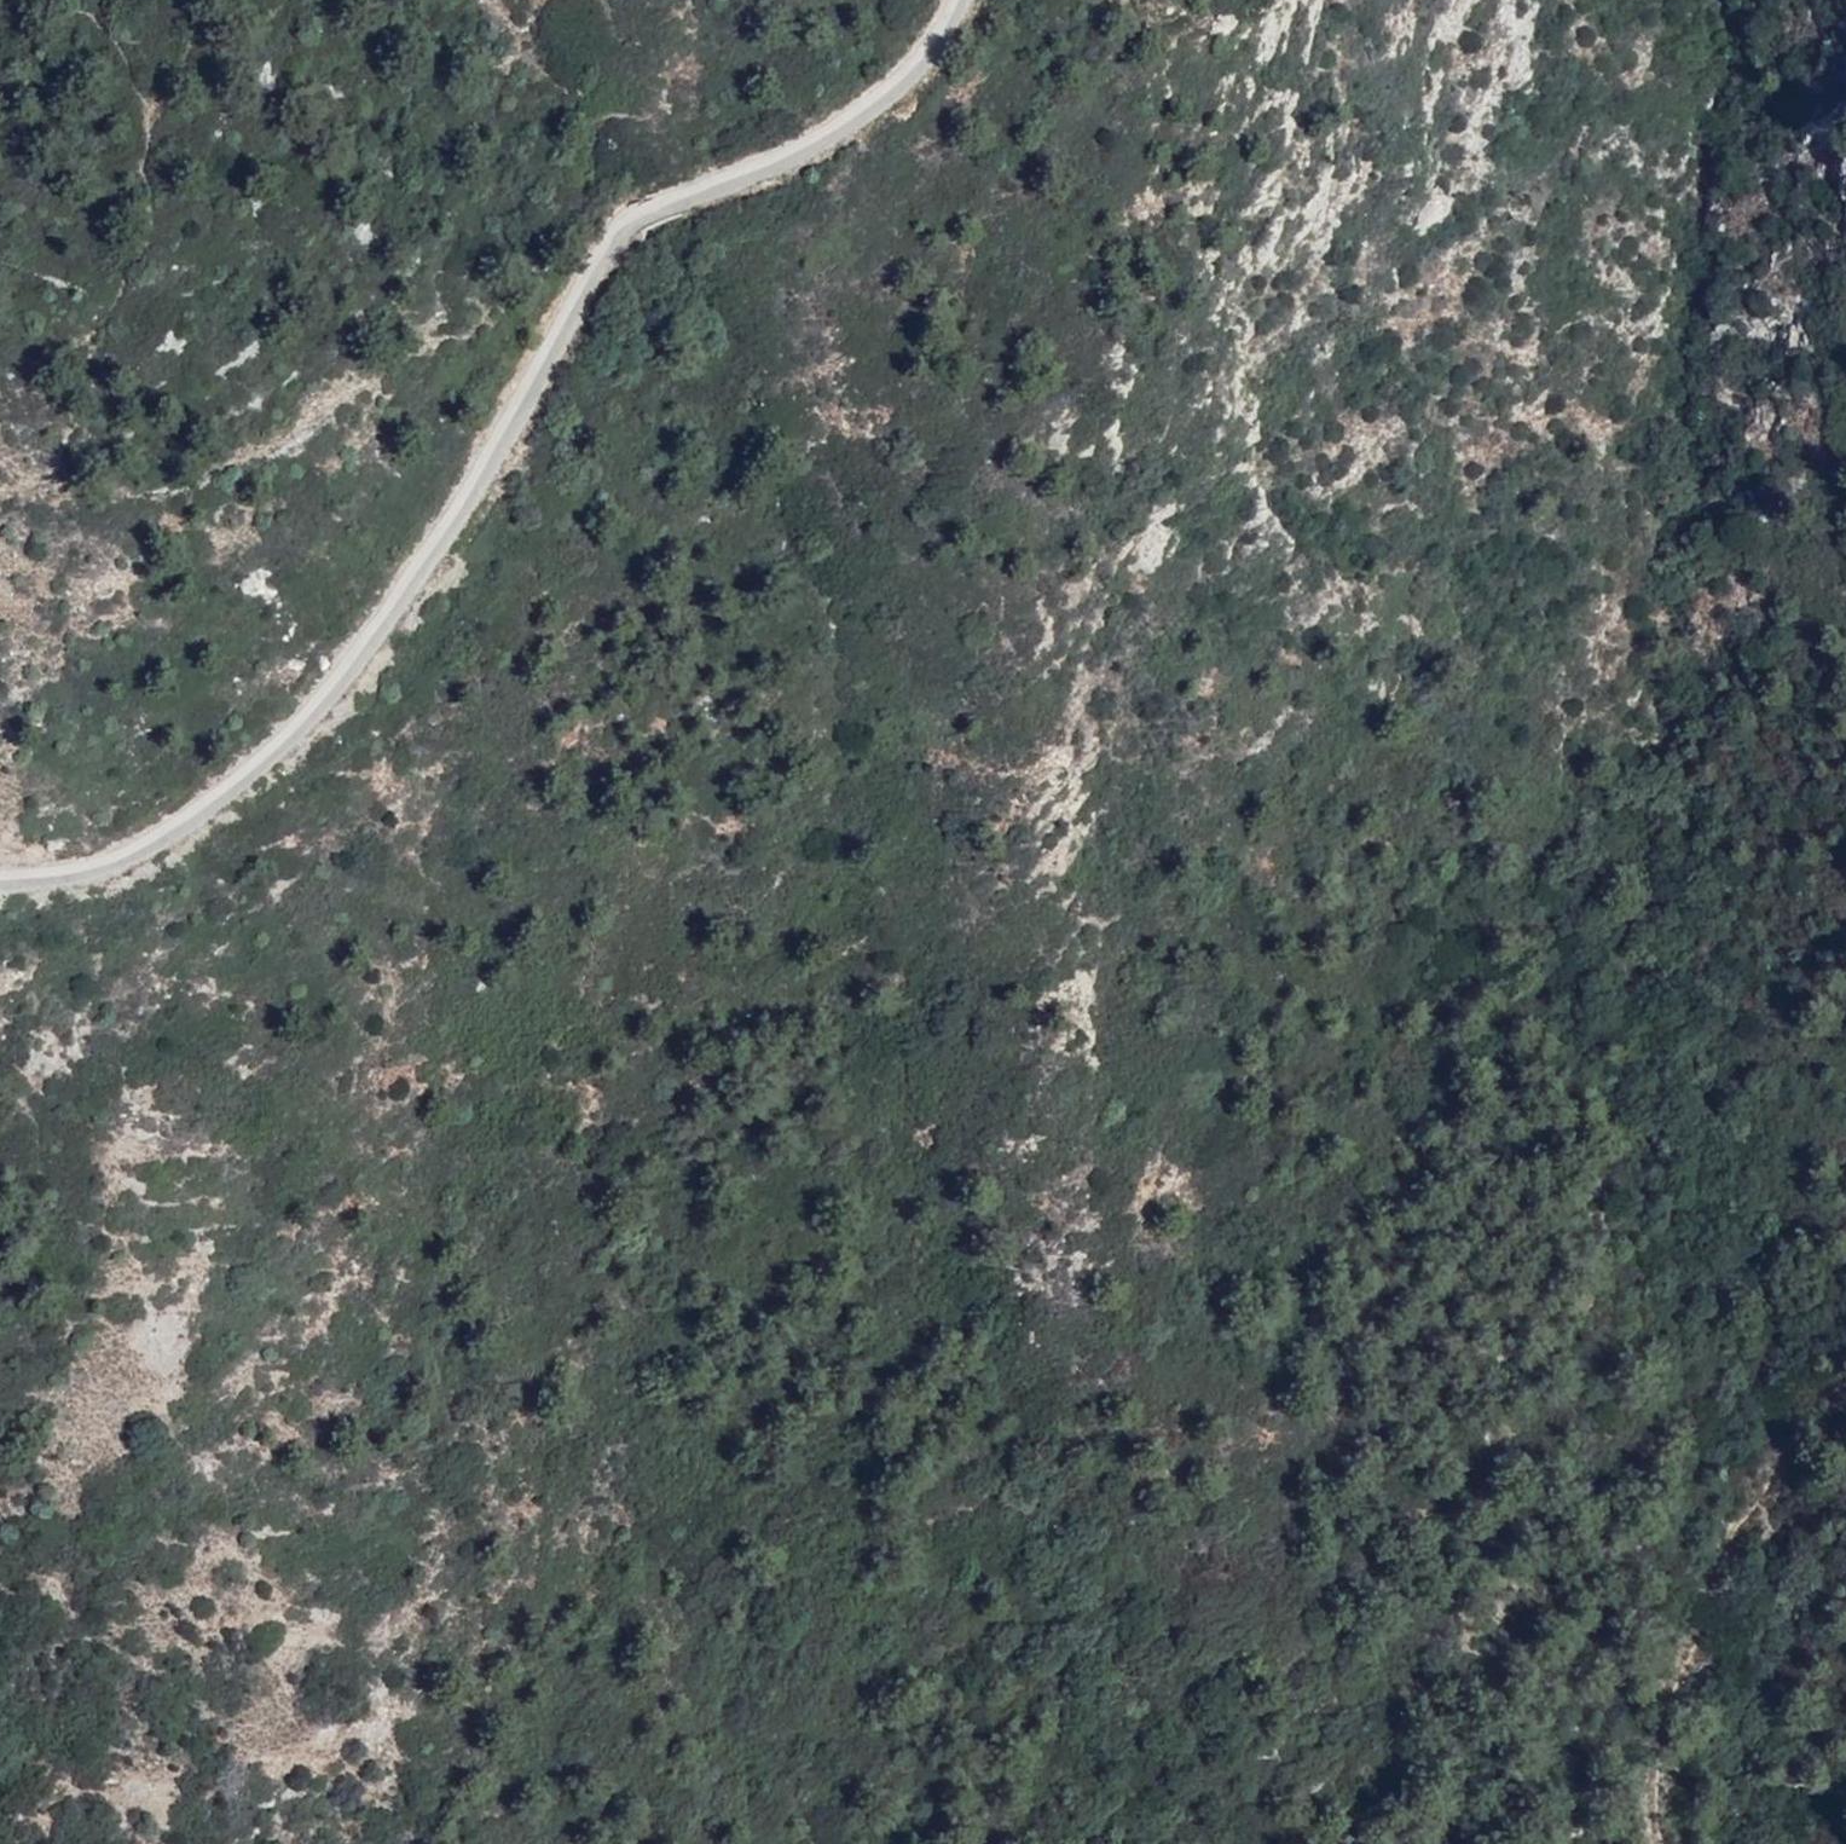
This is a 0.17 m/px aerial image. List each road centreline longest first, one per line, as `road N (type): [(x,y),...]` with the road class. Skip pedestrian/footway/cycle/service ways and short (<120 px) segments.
road 1 (unclassified): [(0,881),(40,882),(135,845),(228,791),(443,543),(622,218),(783,153),(945,12),(949,0)]
road 2 (track): [(1792,1461),(1716,1564),(1660,1720),(1664,1843)]

